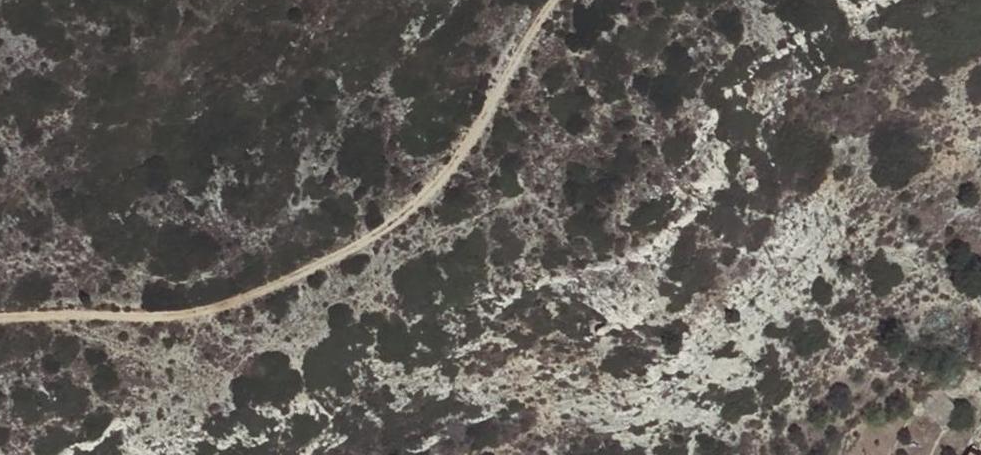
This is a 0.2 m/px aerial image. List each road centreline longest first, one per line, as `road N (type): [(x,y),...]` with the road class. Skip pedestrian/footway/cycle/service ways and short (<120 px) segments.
road 1 (track): [(0,319),(204,307),(328,257),(466,158),(551,0)]

